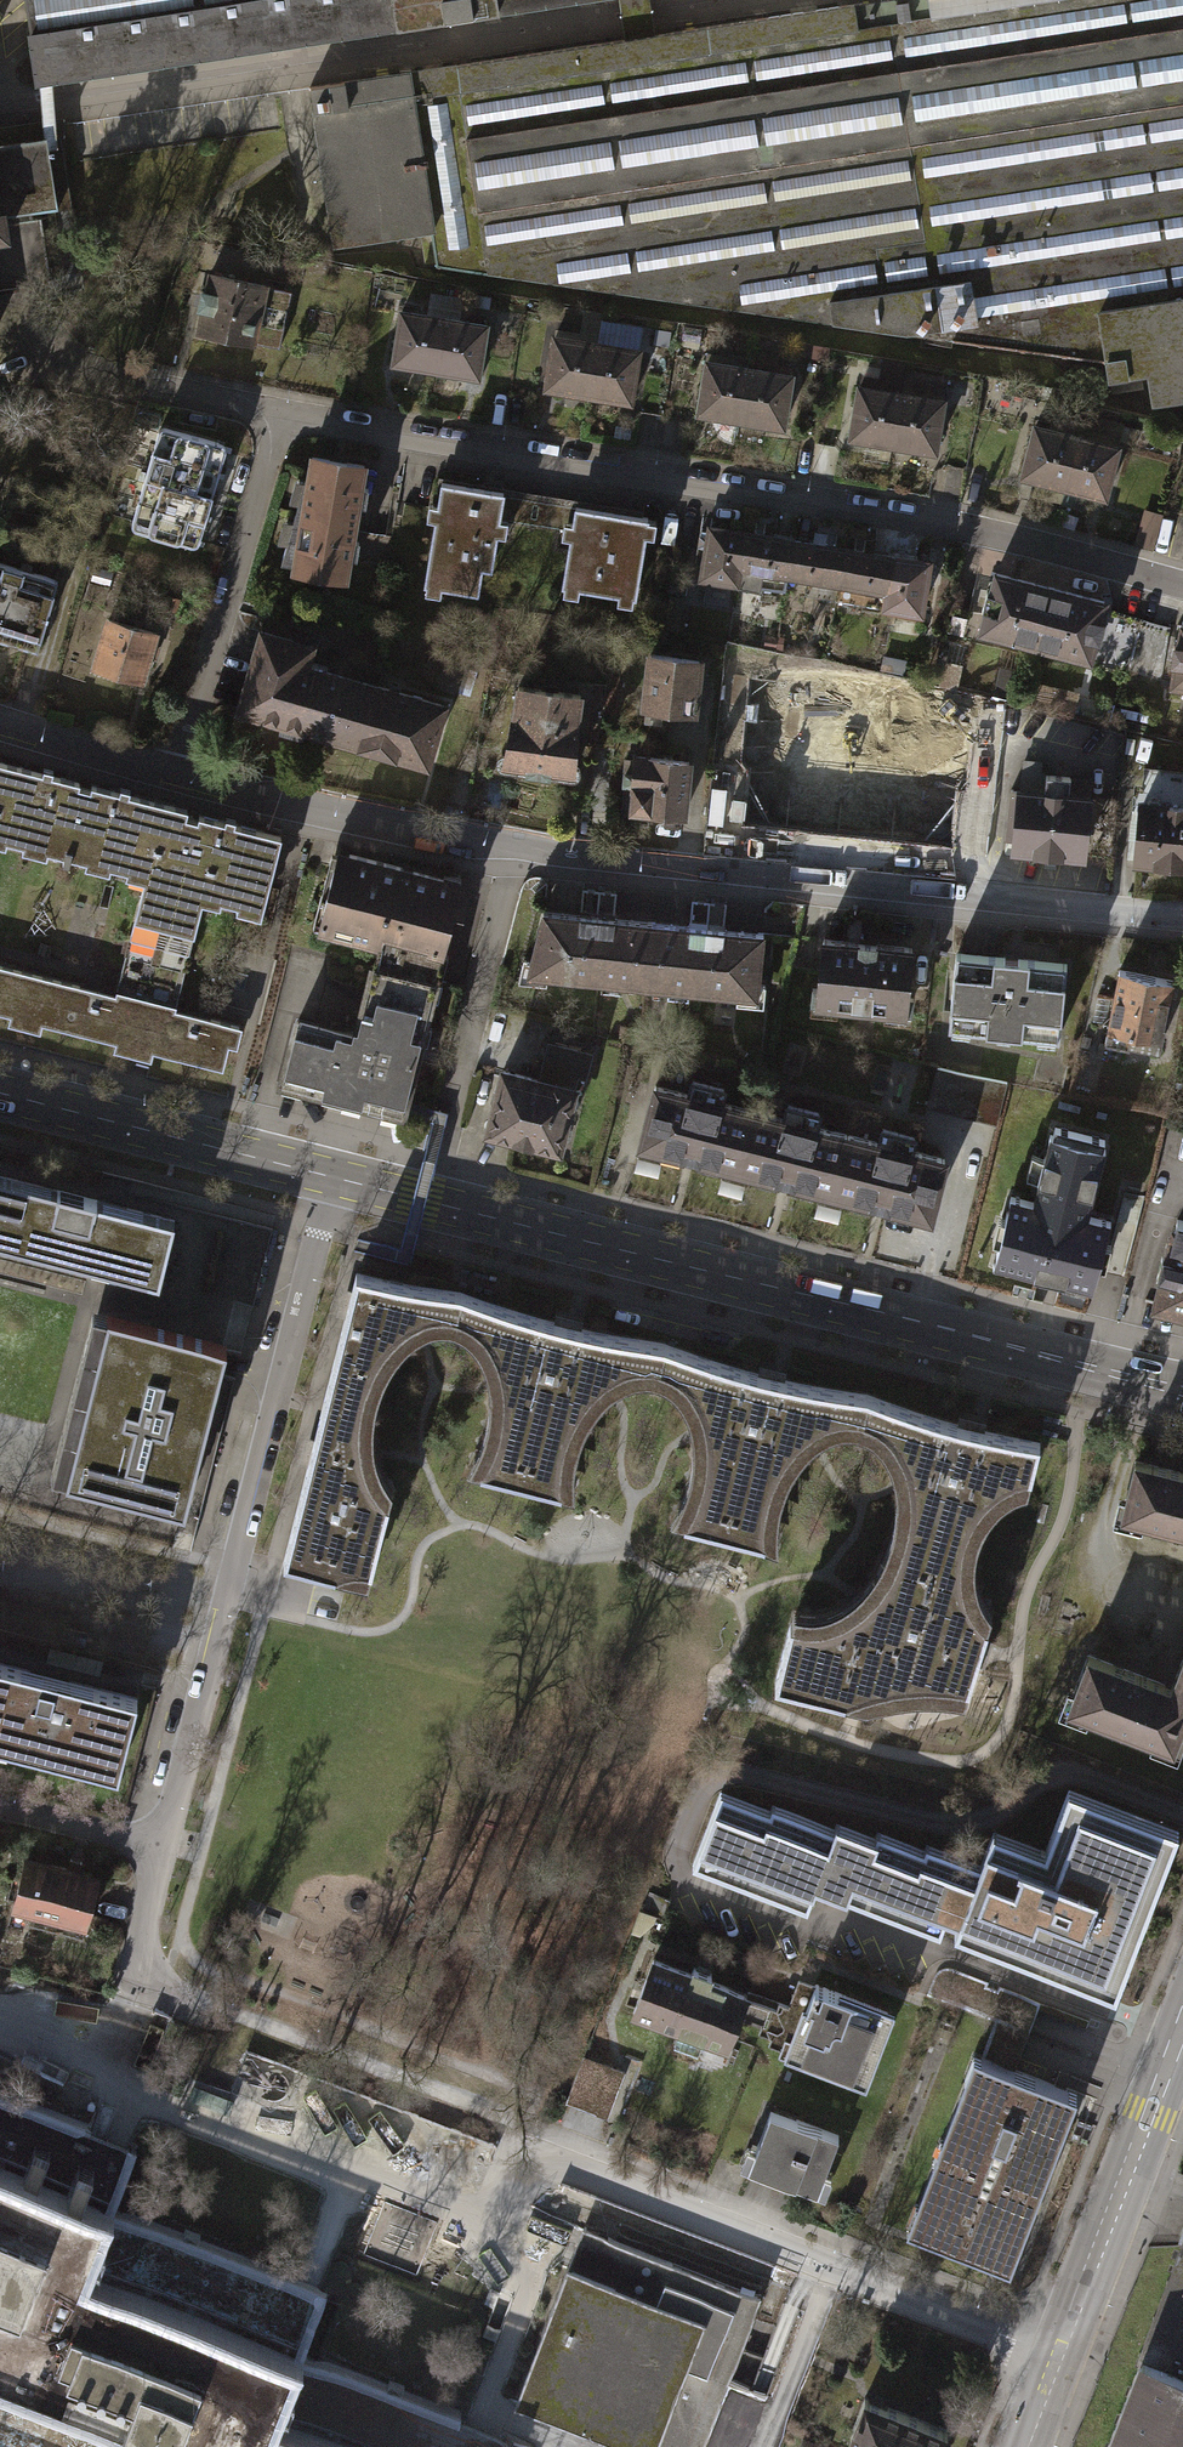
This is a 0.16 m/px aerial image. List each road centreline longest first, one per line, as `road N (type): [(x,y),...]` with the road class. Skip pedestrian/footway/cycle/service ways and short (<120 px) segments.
road 1 (residential): [(173,773),(517,851),(1182,923)]
road 2 (residential): [(275,414),(946,522),(1182,583)]
road 3 (tertiary): [(333,1177),(1182,1386)]
road 4 (residential): [(165,1849),(333,1177)]
road 5 (residential): [(1056,2358),(513,2151)]
road 6 (residential): [(275,414),(173,773)]
road 7 (secondary): [(1056,2358),(1182,2008)]
road 8 (tertiary): [(333,1177),(0,1094)]
road 9 (residential): [(205,2003),(145,1982),(138,1955),(165,1849)]
road 10 (residential): [(0,722),(173,773)]
road 11 (residential): [(165,1849),(0,1807)]
road 12 (residential): [(138,385),(275,414)]

